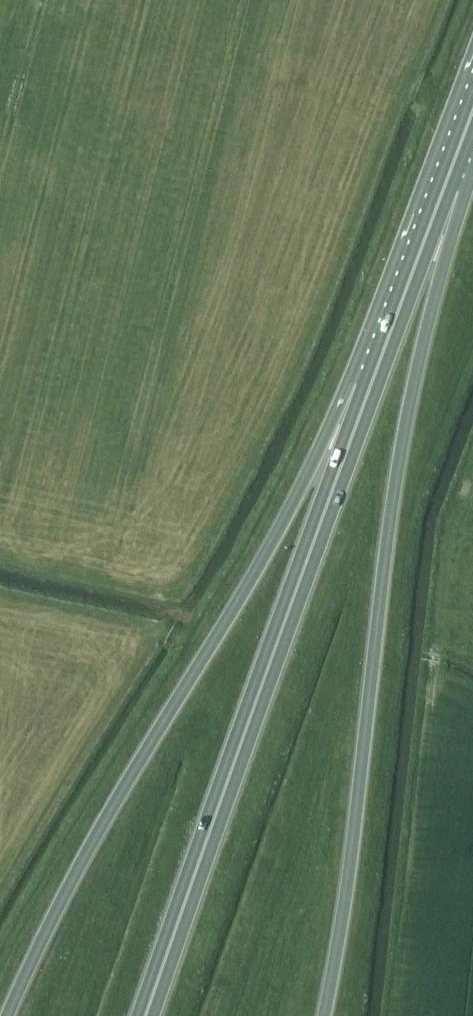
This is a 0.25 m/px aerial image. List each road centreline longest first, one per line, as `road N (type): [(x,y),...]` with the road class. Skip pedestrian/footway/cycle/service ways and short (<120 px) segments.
road 1 (trunk): [(325,1015),(446,184)]
road 2 (trunk): [(370,387),(304,482),(95,837),(8,1015)]
road 3 (trunk): [(149,1015),(370,387)]
road 4 (trunk): [(370,387),(446,184)]

